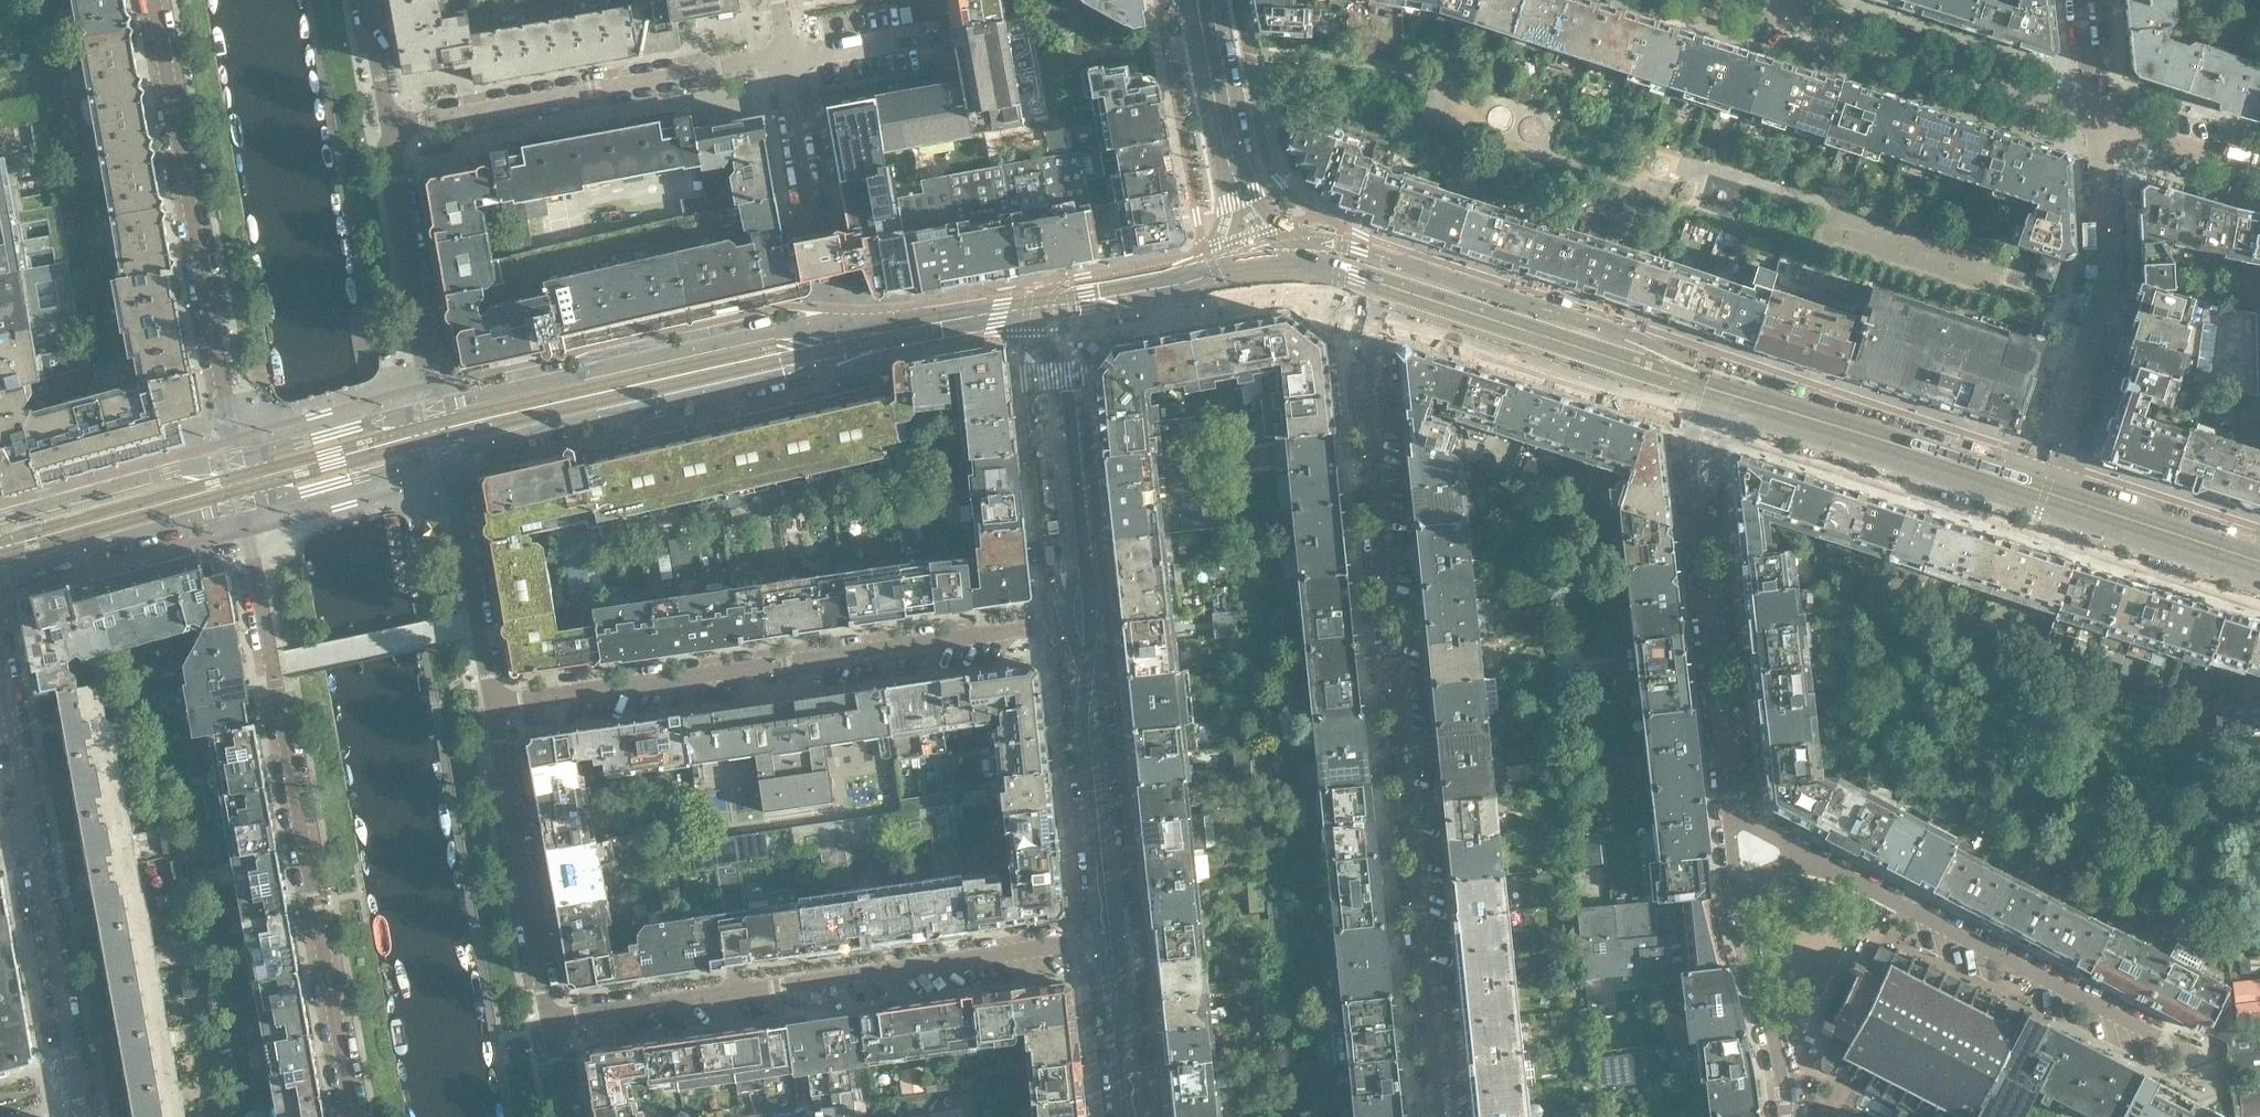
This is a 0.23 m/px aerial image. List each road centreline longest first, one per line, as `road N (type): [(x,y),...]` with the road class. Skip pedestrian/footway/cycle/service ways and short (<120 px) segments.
road 1 (residential): [(1379,316),(1367,386),(1439,1116)]
road 2 (tertiary): [(2048,484),(1706,372),(1667,344),(1364,245),(1325,238),(1288,244)]
road 3 (residential): [(245,507),(352,1116)]
road 4 (residential): [(1080,626),(489,711)]
road 5 (tertiary): [(1692,413),(1781,429),(2259,585)]
road 6 (residential): [(550,1034),(1113,951)]
road 7 (residential): [(155,0),(236,458)]
road 8 (residential): [(2136,1032),(1852,881),(1730,842)]
road 9 (residential): [(1730,842),(1692,413)]
road 10 (tertiary): [(443,457),(783,373),(826,343)]
road 11 (tertiary): [(826,343),(771,332),(433,407)]
road 12 (residential): [(787,64),(396,131)]
road 13 (residential): [(2048,484),(2104,286),(2102,124)]
road 14 (tertiary): [(1043,304),(1078,316),(1128,314),(1287,296),(1379,316)]
road 15 (residential): [(2102,124),(1780,27)]
road 16 (residential): [(550,1034),(489,711)]
road 17 (tertiary): [(1379,316),(1692,413)]
road 18 (residential): [(1080,626),(1113,951)]
road 19 (residential): [(1043,304),(1080,626)]
road 20 (residential): [(82,1116),(30,828)]
road 21 (residential): [(826,343),(787,64)]
road 22 (residential): [(1786,1116),(1730,842)]
road 23 (tertiary): [(1288,244),(1228,163),(1197,0)]
road 24 (residential): [(429,388),(391,177),(396,131)]
road 25 (residential): [(489,711),(443,457)]
road 26 (tertiary): [(0,576),(245,507)]
road 27 (tertiary): [(1288,244),(1208,270),(1043,304)]
road 28 (tertiary): [(236,458),(0,521)]
road 29 (tertiary): [(2259,551),(2048,484)]
road 30 (tertiary): [(826,343),(1043,304)]
road 31 (tertiary): [(245,507),(443,457)]
road 32 (tertiary): [(433,407),(236,458)]
road 33 (residential): [(30,828),(0,643)]
road 34 (residential): [(1113,951),(1129,1116)]
road 35 (residential): [(2259,168),(2102,124)]
road 36 (residential): [(396,131),(366,0)]
road 37 (residential): [(787,64),(915,44)]
road 38 (residential): [(2088,0),(2102,124)]

